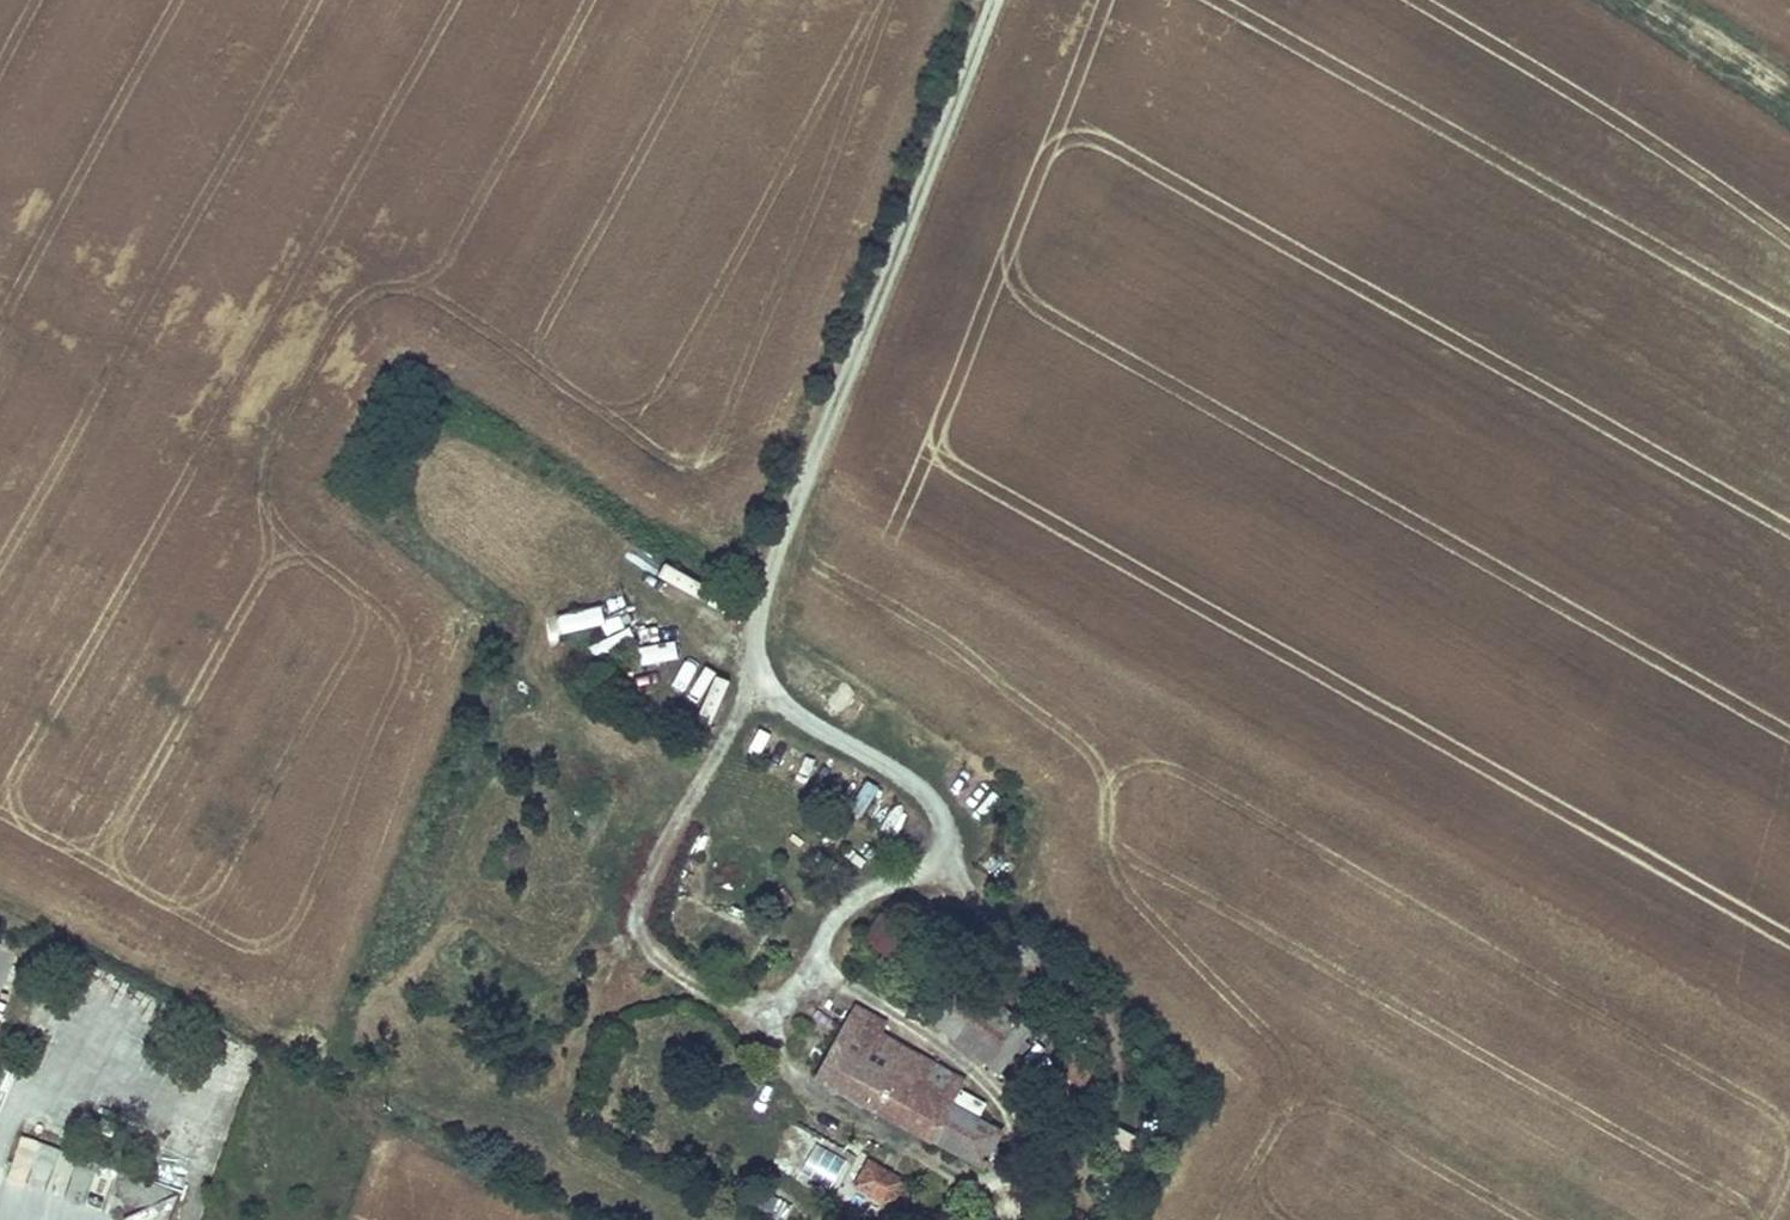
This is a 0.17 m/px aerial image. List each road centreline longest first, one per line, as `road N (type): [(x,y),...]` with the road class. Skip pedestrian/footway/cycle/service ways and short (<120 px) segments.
road 1 (track): [(1789,97),(1638,0)]

